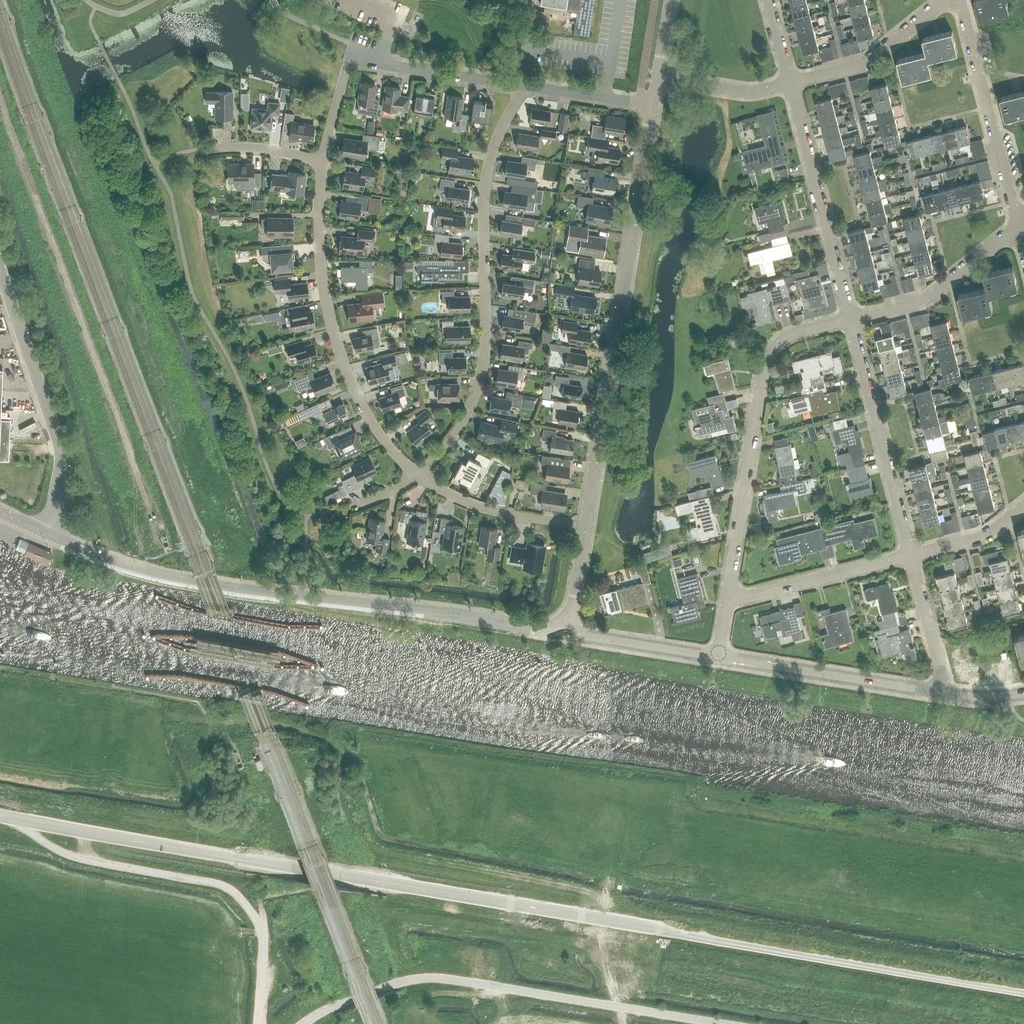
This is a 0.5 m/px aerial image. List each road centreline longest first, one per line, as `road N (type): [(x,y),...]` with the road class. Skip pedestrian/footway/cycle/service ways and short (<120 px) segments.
road 1 (track): [(1023,990),(249,861)]
road 2 (tertiary): [(566,619),(533,628),(236,590),(147,572),(50,535)]
road 3 (unclassified): [(725,1023),(427,979),(304,1023)]
road 4 (tertiary): [(586,527),(653,105)]
road 5 (residential): [(419,474),(454,436),(478,386),(486,340),(486,184),(522,85)]
road 6 (residential): [(727,602),(766,362),(789,337),(851,319)]
road 7 (residential): [(419,474),(370,420),(335,334),(319,234),(324,162)]
road 8 (unclassified): [(50,535),(60,446),(0,271)]
road 9 (unclassified): [(249,861),(0,816)]
road 10 (residential): [(912,555),(851,319)]
road 11 (residential): [(851,319),(791,83)]
road 12 (residential): [(1018,226),(960,0)]
road 13 (unclassified): [(718,657),(946,693)]
road 14 (residential): [(851,319),(934,292),(1018,226)]
road 15 (residential): [(727,602),(912,555)]
road 16 (residential): [(791,83),(865,62),(944,0)]
road 17 (residential): [(586,527),(479,506),(419,474)]
road 18 (residential): [(522,85),(349,59)]
road 19 (unclassified): [(566,619),(593,637),(718,657)]
road 20 (residential): [(946,693),(912,555)]
road 21 (residential): [(657,78),(744,92),(791,83)]
road 22 (residential): [(653,105),(522,85)]
road 23 (residential): [(912,555),(979,537),(1023,506)]

